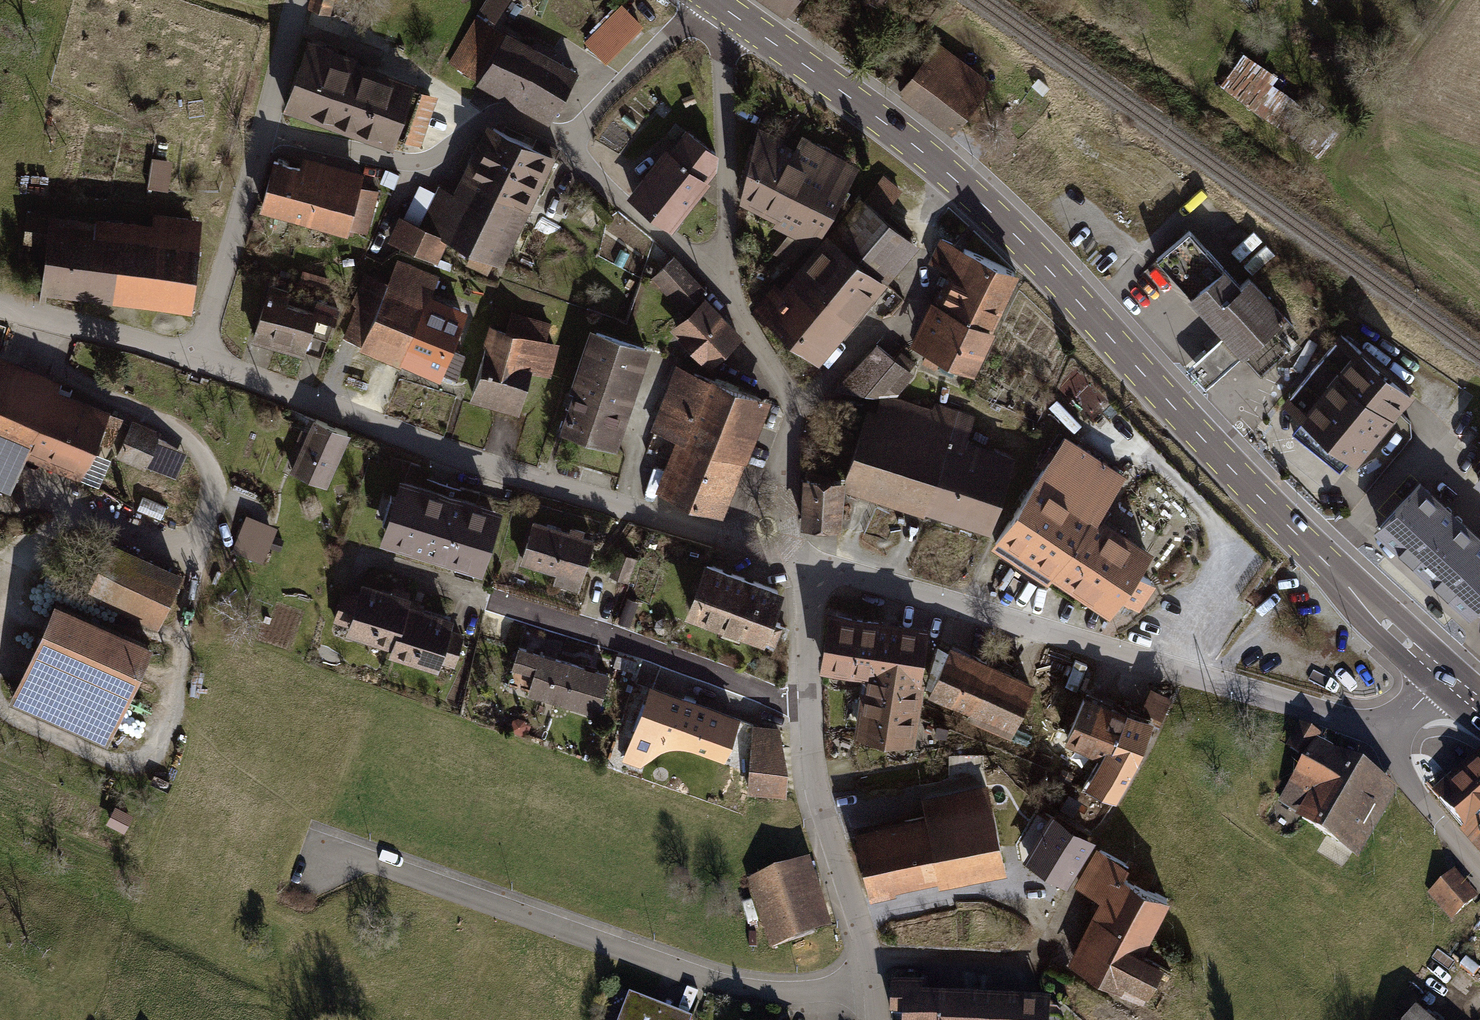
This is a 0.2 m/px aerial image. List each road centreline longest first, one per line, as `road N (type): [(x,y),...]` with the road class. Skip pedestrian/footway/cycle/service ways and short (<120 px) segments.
road 1 (primary): [(741,20),(991,211),(1232,468),(1449,677)]
road 2 (residential): [(197,356),(509,473),(767,552)]
road 3 (residential): [(821,568),(1394,732)]
road 4 (residential): [(331,846),(738,988),(794,994),(874,981)]
road 5 (residential): [(821,568),(808,648),(813,772),(874,981)]
road 6 (track): [(1451,0),(1340,152),(1337,170),(1354,205),(1479,300)]
road 7 (residential): [(568,142),(506,115),(491,117),(440,155),(402,163),(267,128)]
road 8 (residential): [(767,552),(795,409),(739,315),(726,272)]
road 9 (residential): [(726,272),(725,70),(741,20)]
road 10 (residential): [(197,356),(267,128)]
road 11 (residential): [(726,272),(680,248),(625,204),(568,142)]
road 12 (unclassified): [(0,304),(197,356)]
road 13 (residential): [(706,0),(568,142)]
road 14 (residential): [(1394,732),(1402,780),(1479,870)]
road 15 (residential): [(267,128),(298,0)]

